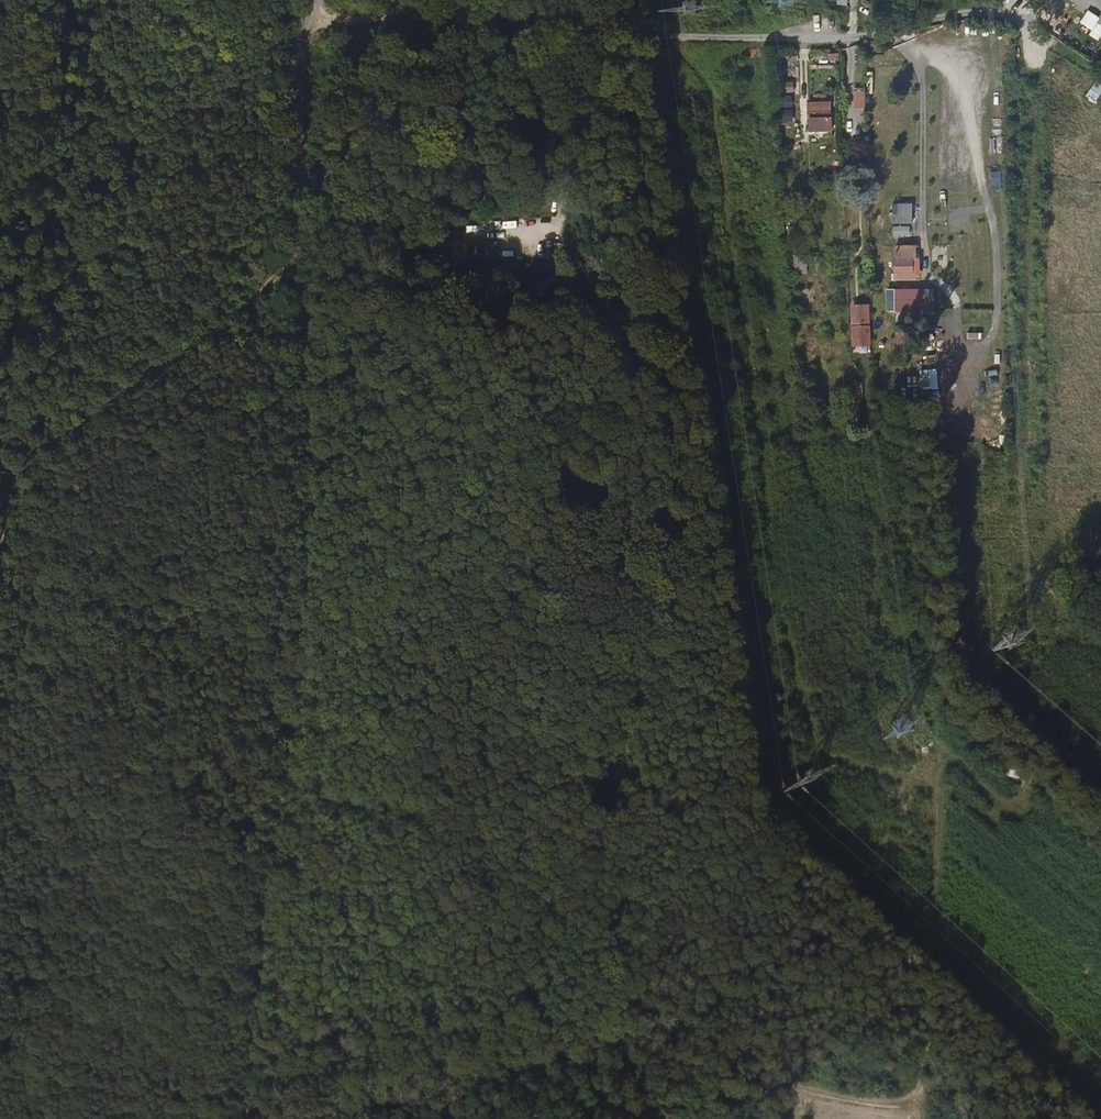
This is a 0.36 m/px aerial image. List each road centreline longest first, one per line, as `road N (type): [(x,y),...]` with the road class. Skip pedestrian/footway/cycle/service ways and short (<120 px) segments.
road 1 (unclassified): [(240,1118),(296,733),(311,526),(293,88),(300,26)]
road 2 (unclassified): [(953,295),(925,259),(919,71),(890,39),(695,38),(446,10),(300,26)]
road 3 (track): [(244,1105),(467,1086),(557,1055),(612,1052),(688,1059),(896,1109),(920,1106)]
road 4 (track): [(962,626),(940,681),(920,1118)]
road 5 (track): [(871,36),(987,14),(1091,65)]

